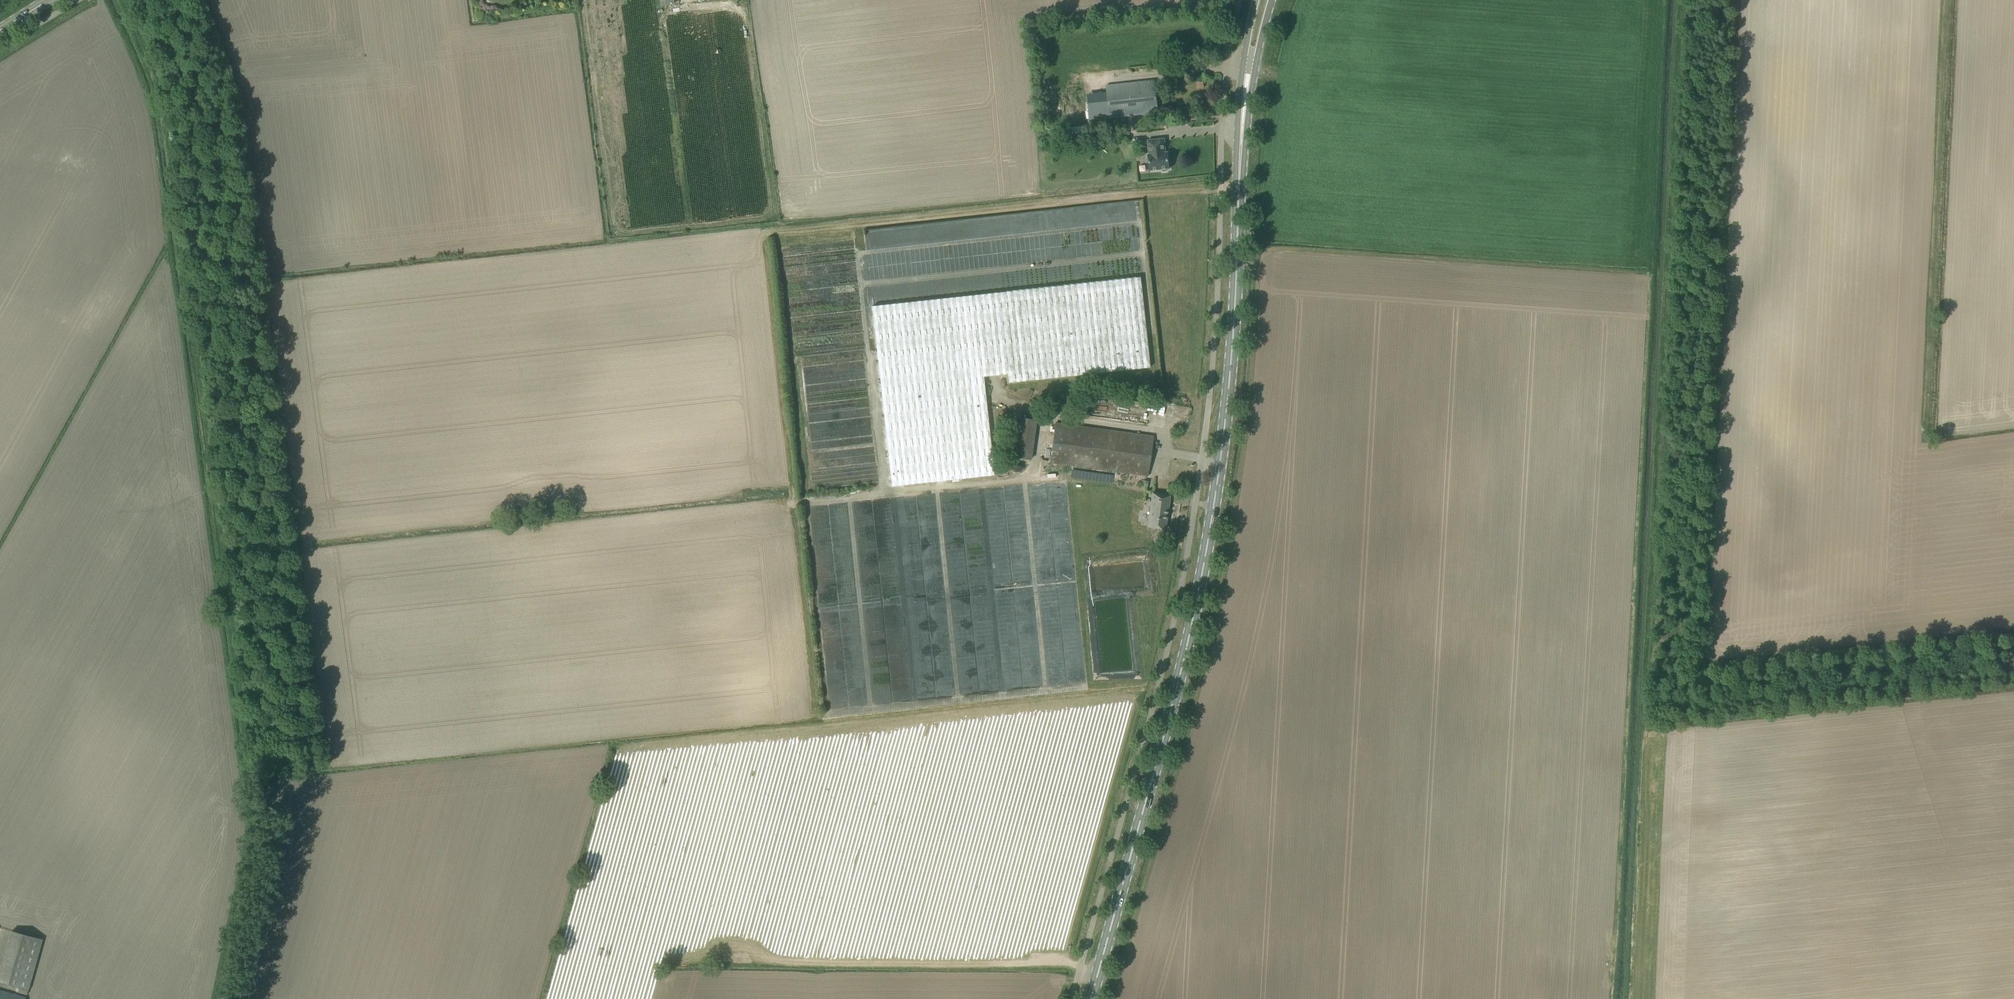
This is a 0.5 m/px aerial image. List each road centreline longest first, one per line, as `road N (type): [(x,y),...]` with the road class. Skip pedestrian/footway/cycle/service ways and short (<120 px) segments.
road 1 (track): [(1630,998),(1679,0)]
road 2 (secondary): [(1093,998),(1162,766),(1202,579),(1236,327),(1249,71)]

